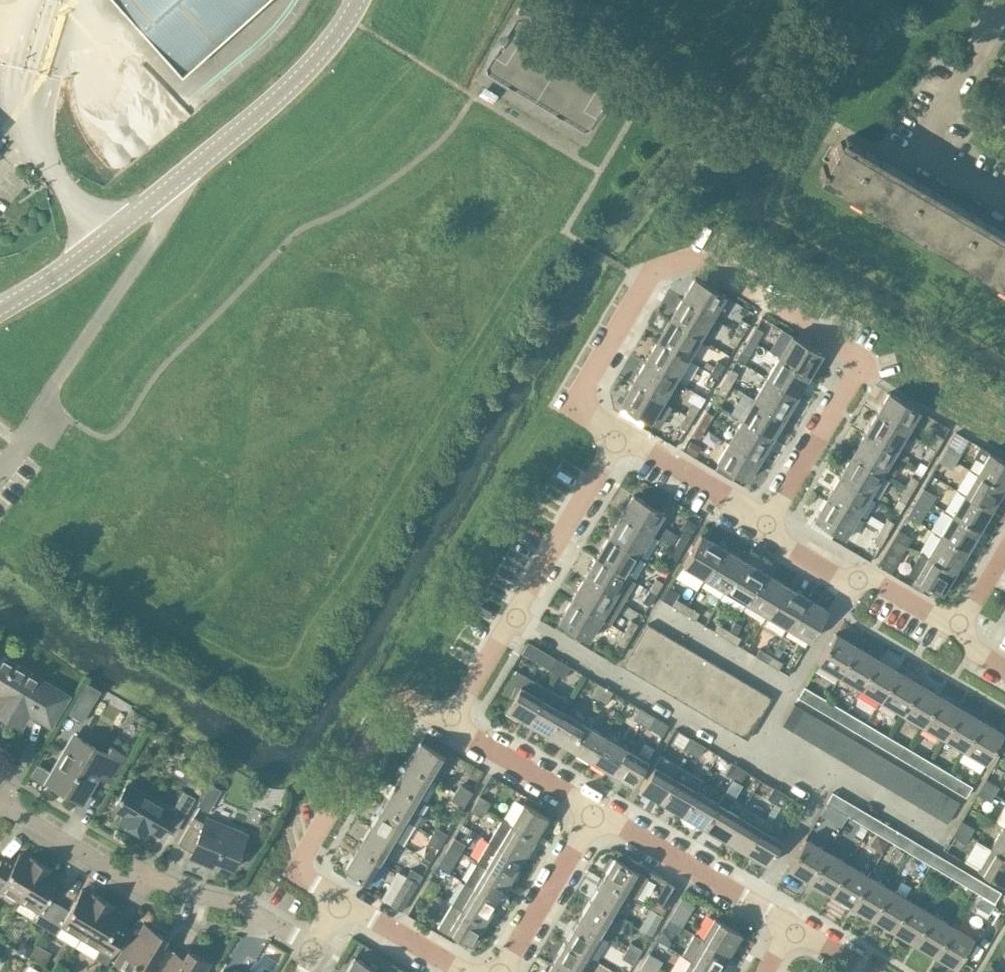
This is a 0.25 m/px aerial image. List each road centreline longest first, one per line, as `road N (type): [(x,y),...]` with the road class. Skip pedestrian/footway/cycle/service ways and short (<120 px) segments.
road 1 (residential): [(769,523),(863,359),(697,259),(647,280),(584,387),(583,411),(621,434)]
road 2 (unclassified): [(0,309),(190,171),(313,61),(358,0)]
road 3 (residential): [(0,798),(121,872),(244,907),(311,948)]
road 4 (residential): [(621,434),(443,719)]
road 5 (residential): [(443,719),(385,735),(306,864),(307,879),(340,901)]
road 6 (residential): [(1004,190),(925,147),(1004,10)]
road 7 (residential): [(788,927),(596,812)]
road 8 (residential): [(957,631),(769,523)]
road 9 (residential): [(500,971),(596,812)]
road 10 (residential): [(596,812),(443,719)]
road 11 (residential): [(769,523),(621,434)]
road 12 (residential): [(491,971),(451,967),(340,901)]

